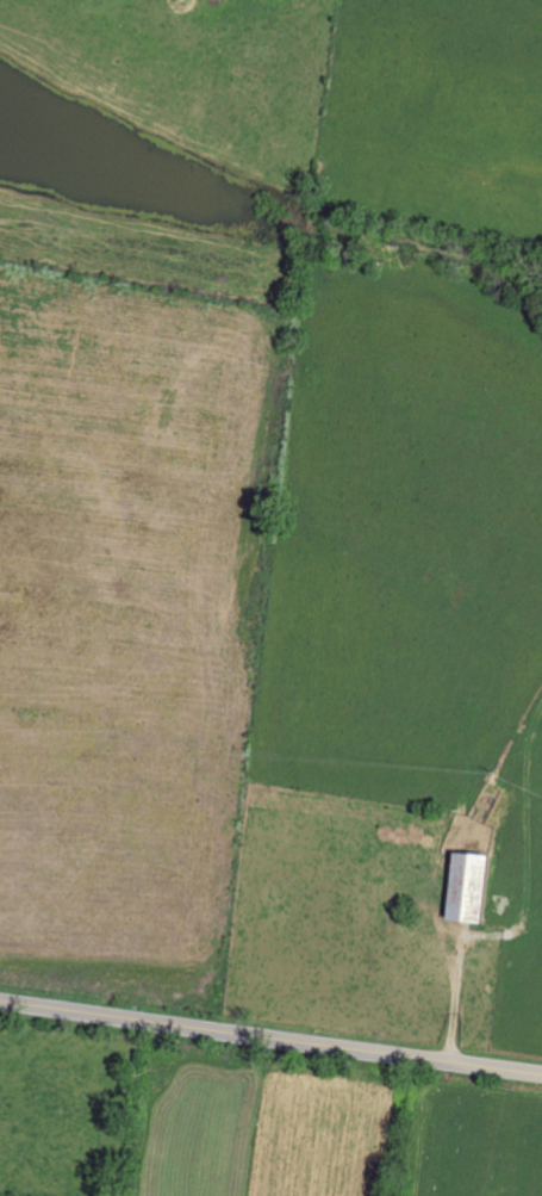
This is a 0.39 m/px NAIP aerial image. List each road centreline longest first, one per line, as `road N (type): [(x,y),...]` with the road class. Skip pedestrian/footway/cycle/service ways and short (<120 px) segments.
road 1 (secondary): [(541,1074),(0,1001)]

